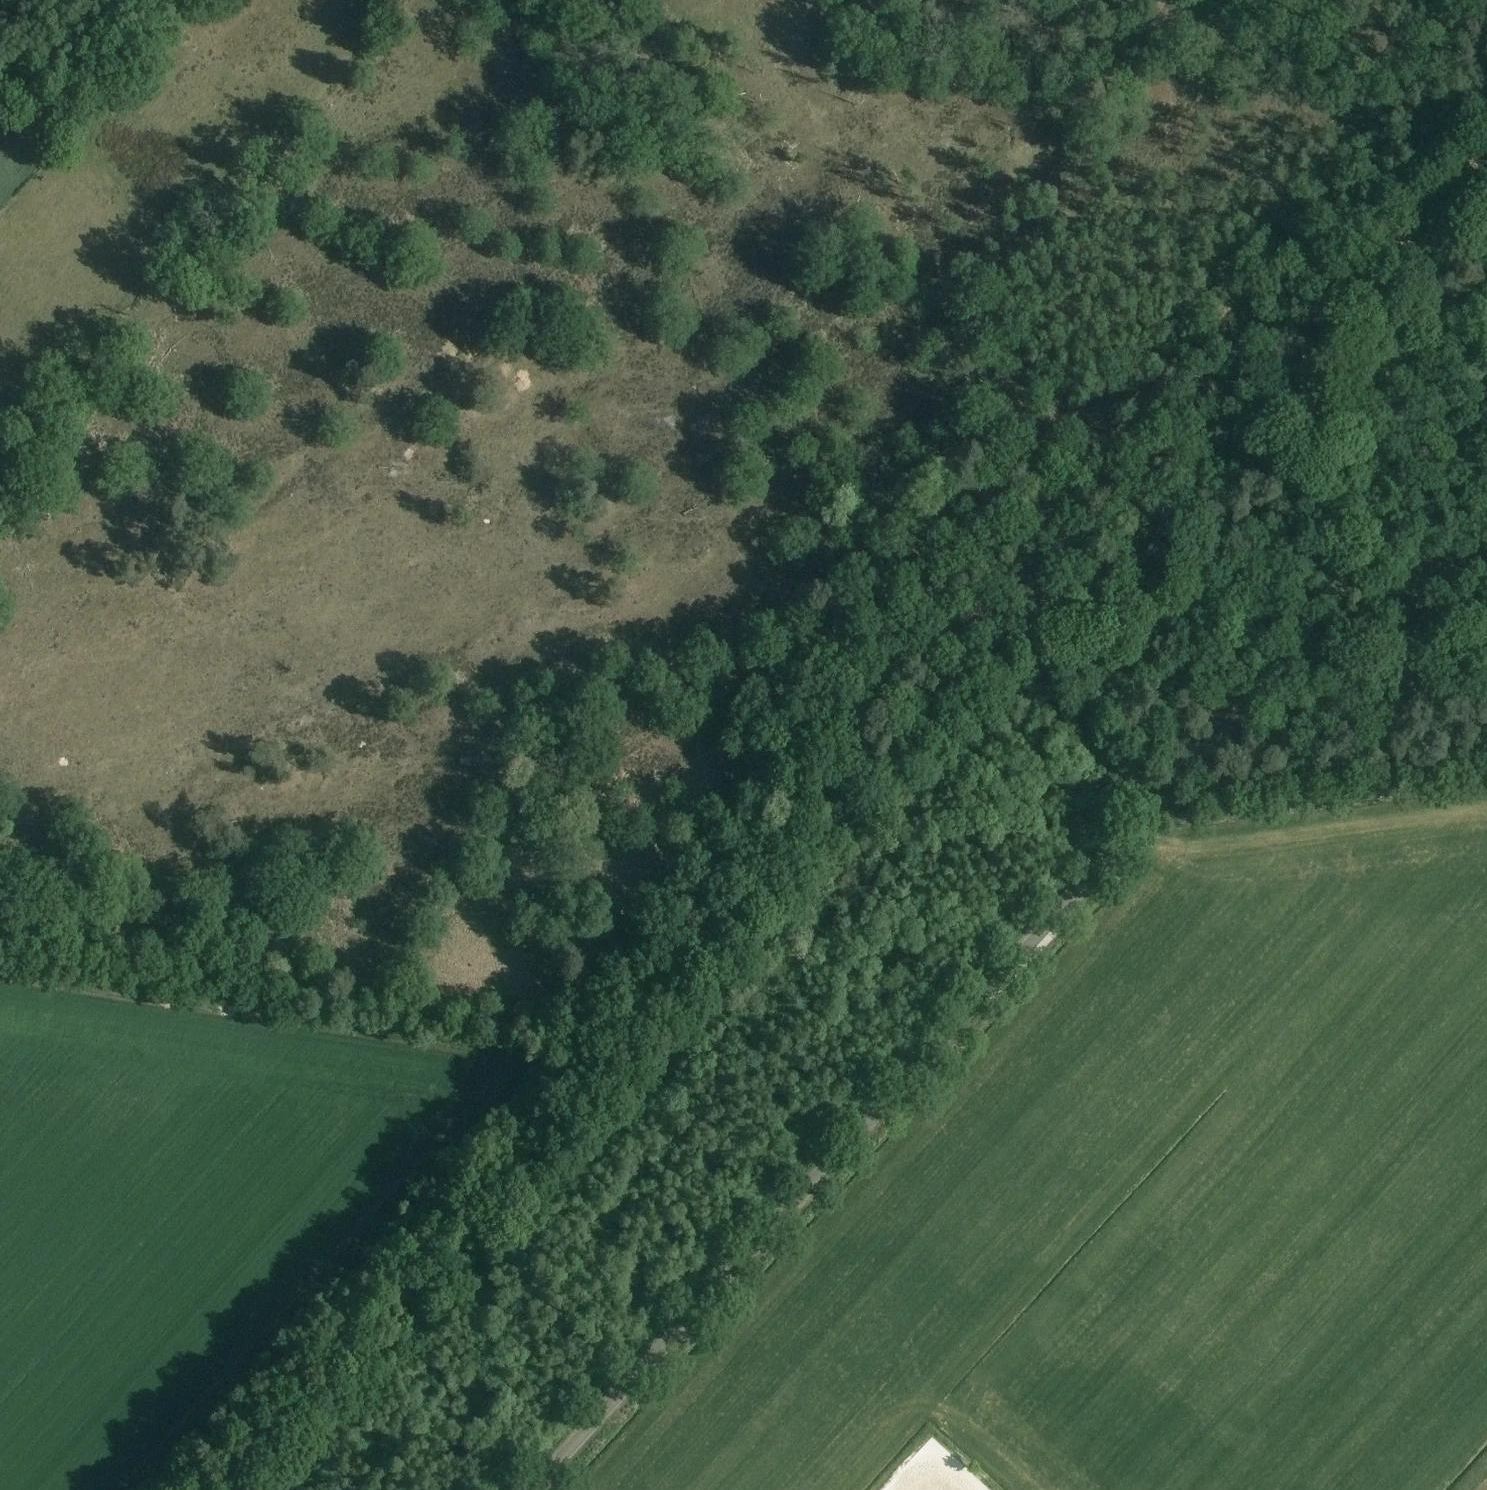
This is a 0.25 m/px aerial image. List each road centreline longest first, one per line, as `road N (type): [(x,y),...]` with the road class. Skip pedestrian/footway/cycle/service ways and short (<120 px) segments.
road 1 (unclassified): [(533,1489),(1321,636),(1383,602),(1486,564)]
road 2 (track): [(1177,784),(1037,643),(1486,155)]

